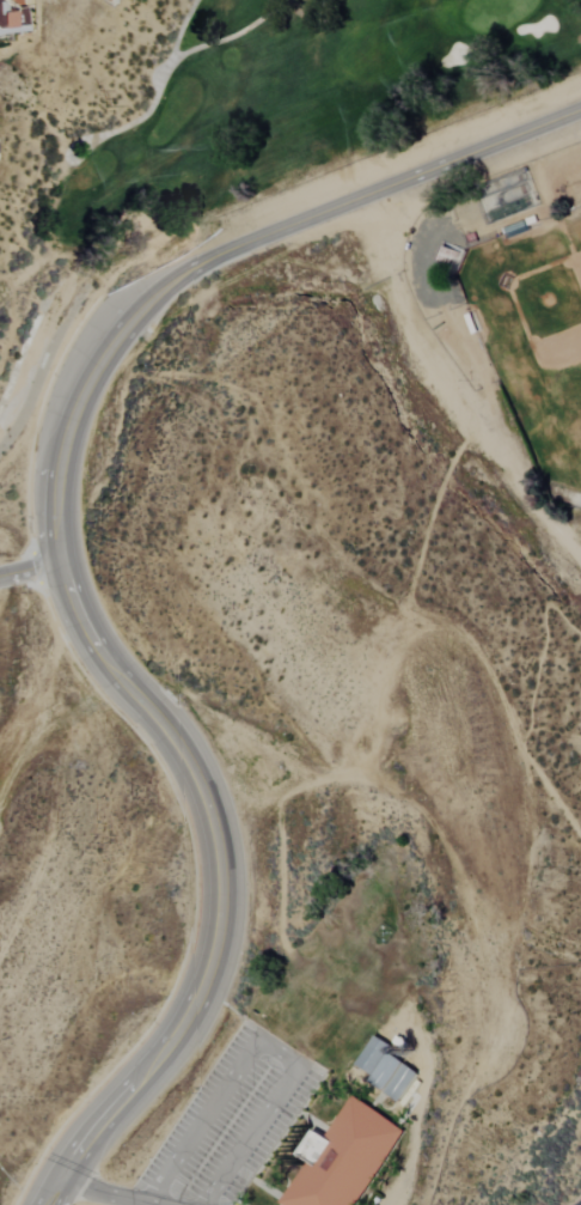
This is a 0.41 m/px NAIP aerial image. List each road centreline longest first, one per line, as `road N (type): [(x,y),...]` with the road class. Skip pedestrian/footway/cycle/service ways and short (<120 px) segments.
road 1 (tertiary): [(44,1204),(103,1113),(194,1005),(220,923),(216,851),(195,775),(97,649),(59,562),(54,507),(63,439),(81,394),(158,291),(212,255),(580,109)]
road 2 (track): [(354,201),(455,398),(580,563)]

